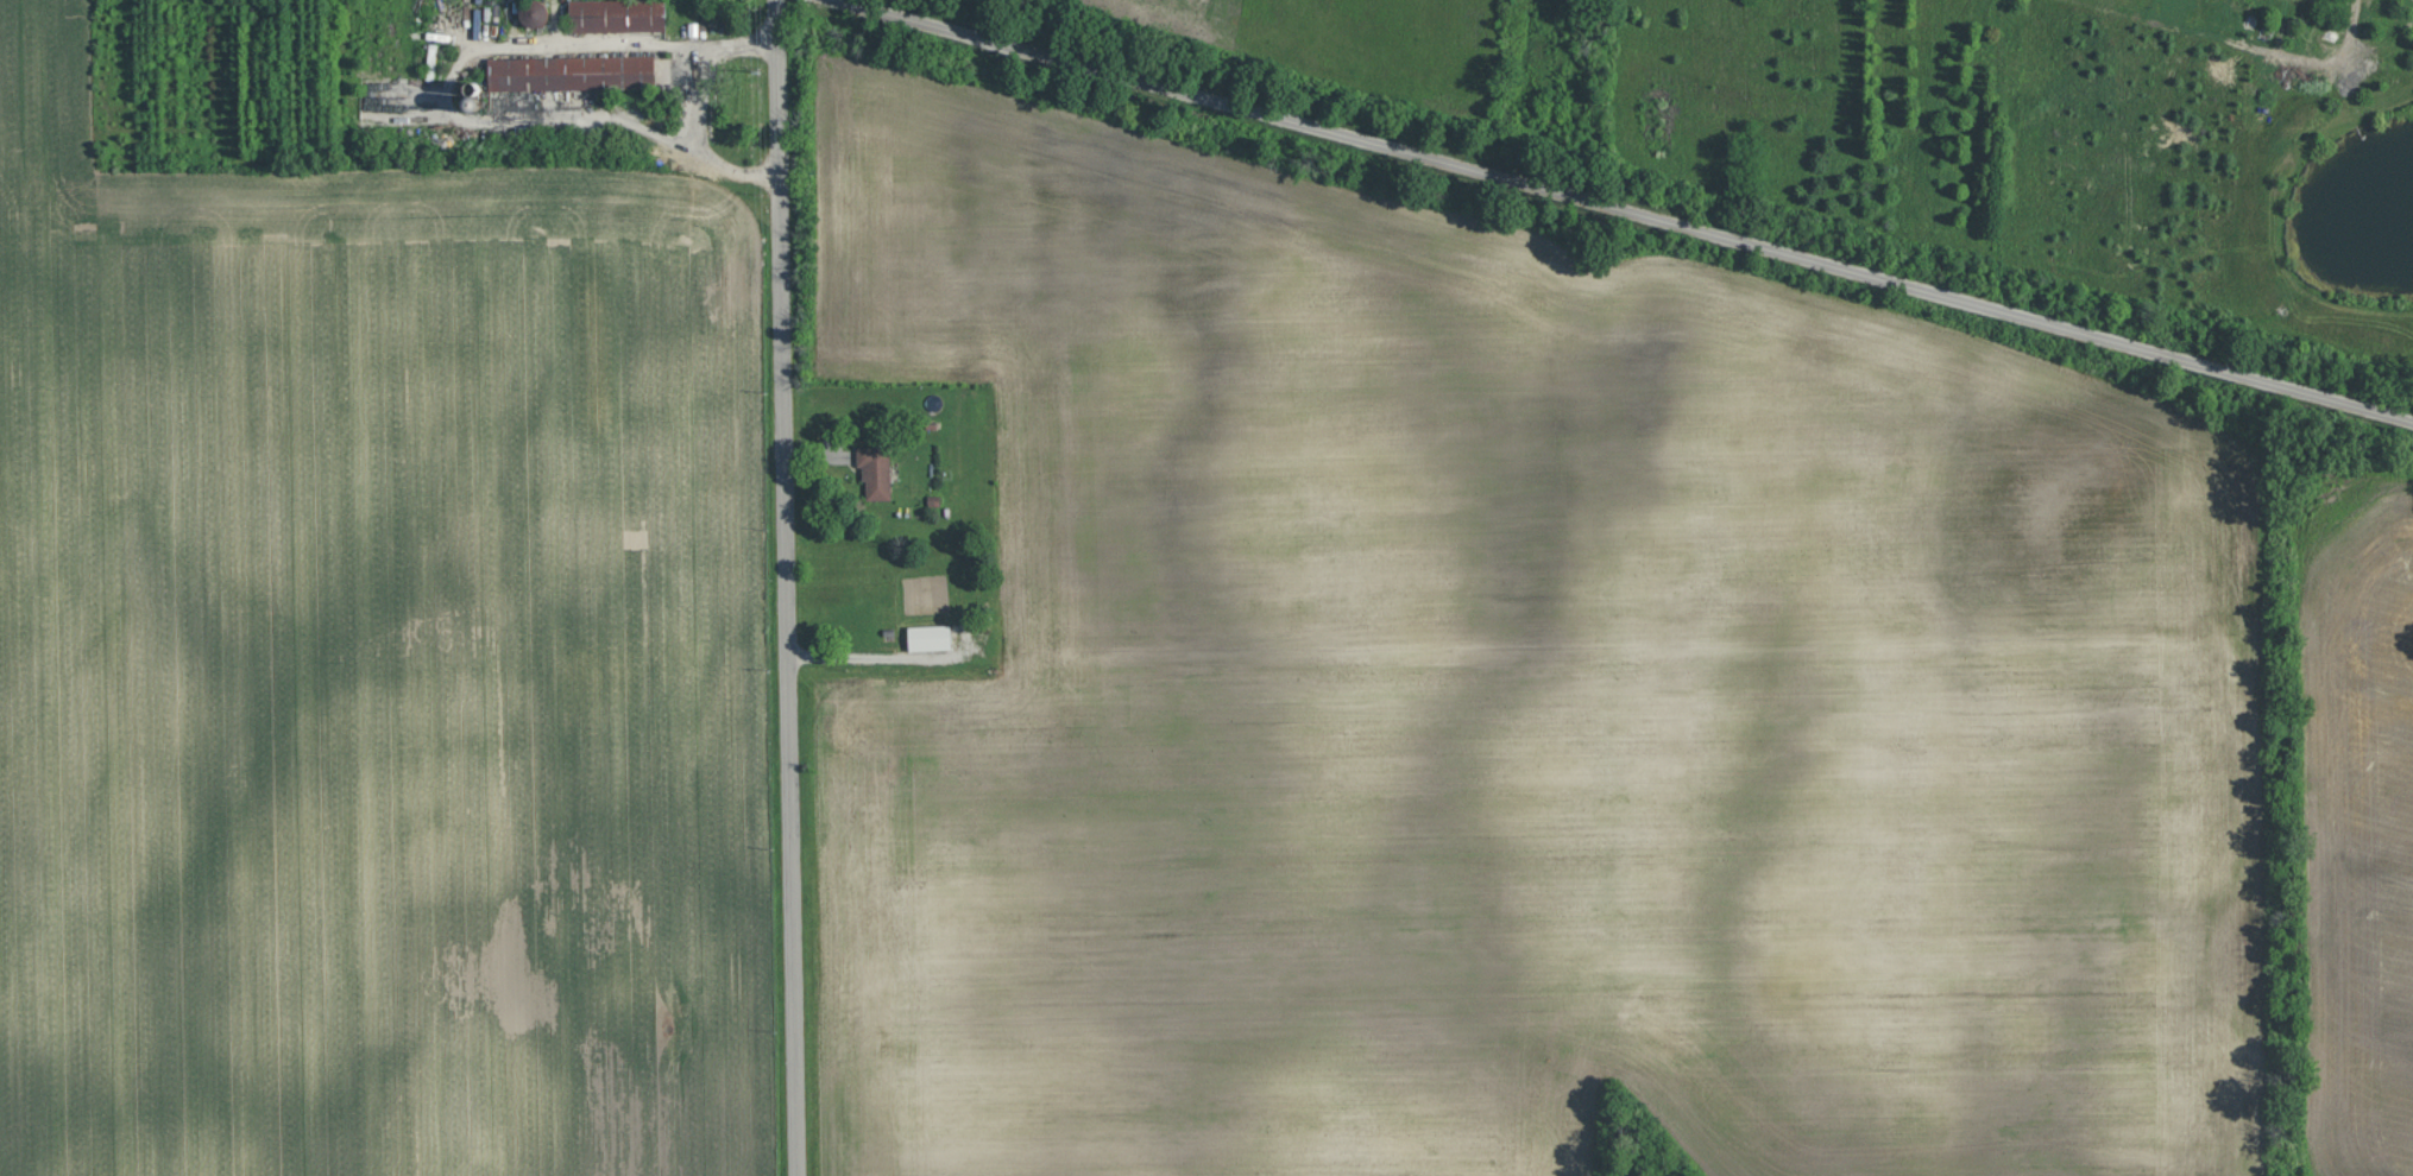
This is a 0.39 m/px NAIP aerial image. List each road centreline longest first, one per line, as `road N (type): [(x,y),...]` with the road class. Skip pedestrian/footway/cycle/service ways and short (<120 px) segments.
road 1 (residential): [(796,1175),(775,0)]

